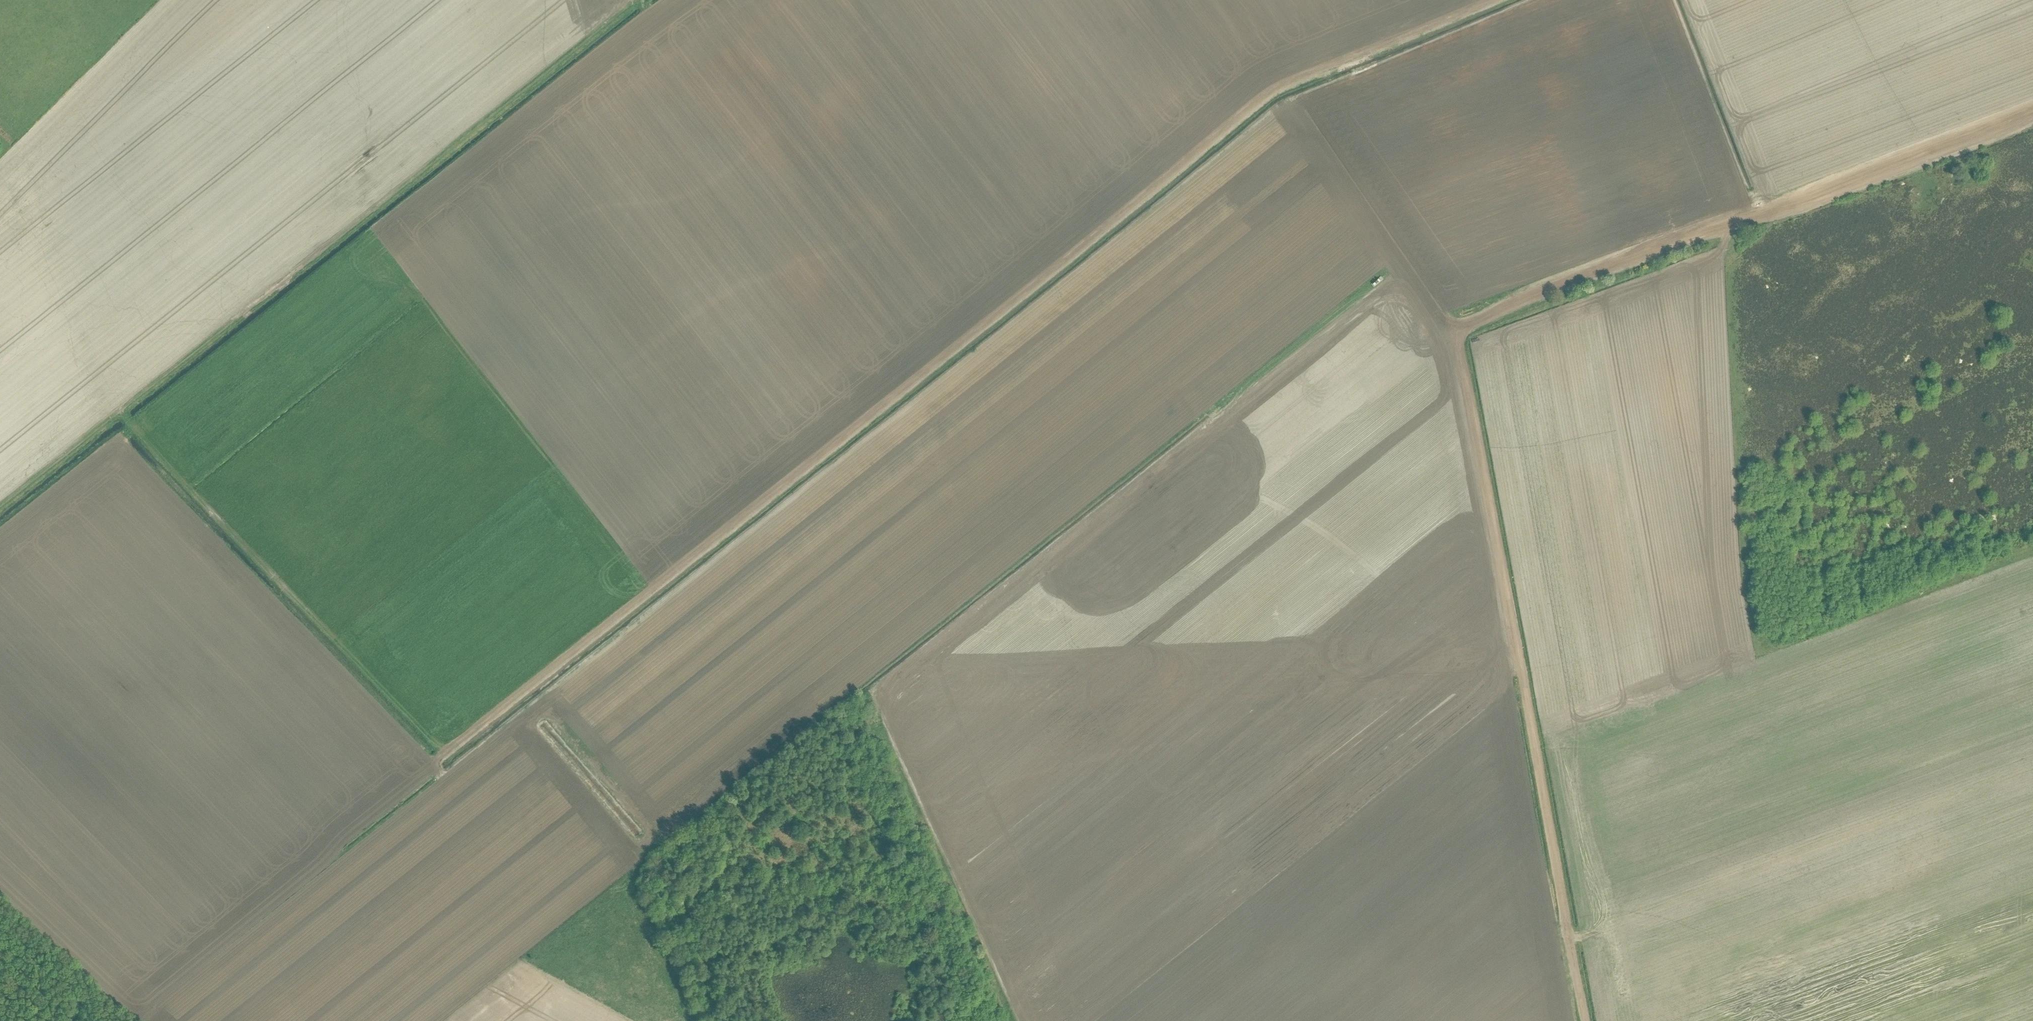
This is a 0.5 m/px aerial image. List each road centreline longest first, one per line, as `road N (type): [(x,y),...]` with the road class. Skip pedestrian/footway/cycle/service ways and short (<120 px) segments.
road 1 (track): [(1585,1020),(1462,328),(2032,108)]

